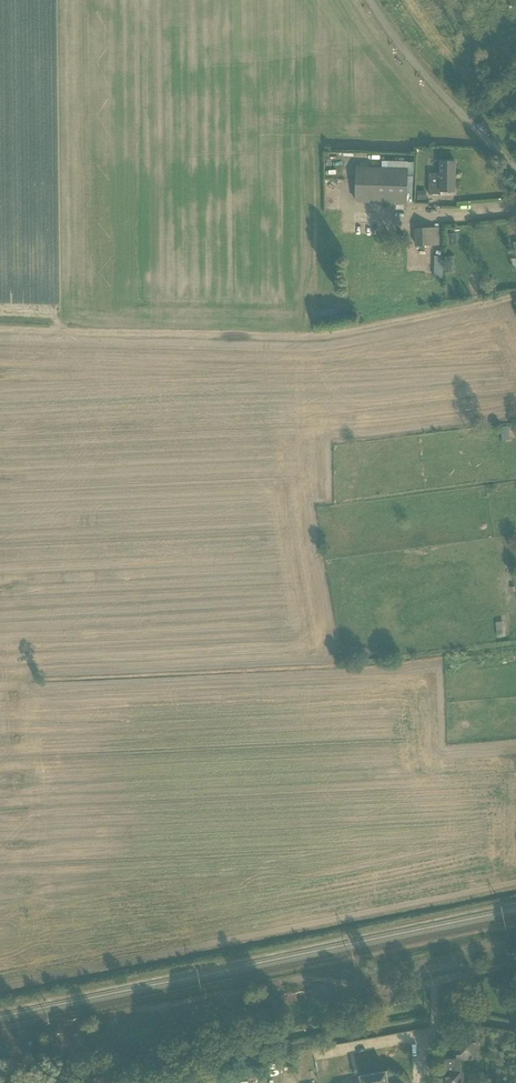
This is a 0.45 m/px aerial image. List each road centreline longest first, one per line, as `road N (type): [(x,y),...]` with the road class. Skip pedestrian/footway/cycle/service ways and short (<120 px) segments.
road 1 (track): [(515,293),(294,335),(0,331)]
road 2 (track): [(438,982),(381,991),(345,979),(273,981),(213,1000),(0,1036)]
road 3 (track): [(433,1025),(128,1082)]
road 4 (unclassified): [(515,171),(403,49),(370,0)]
road 5 (unclassified): [(419,1082),(438,982),(515,966)]

